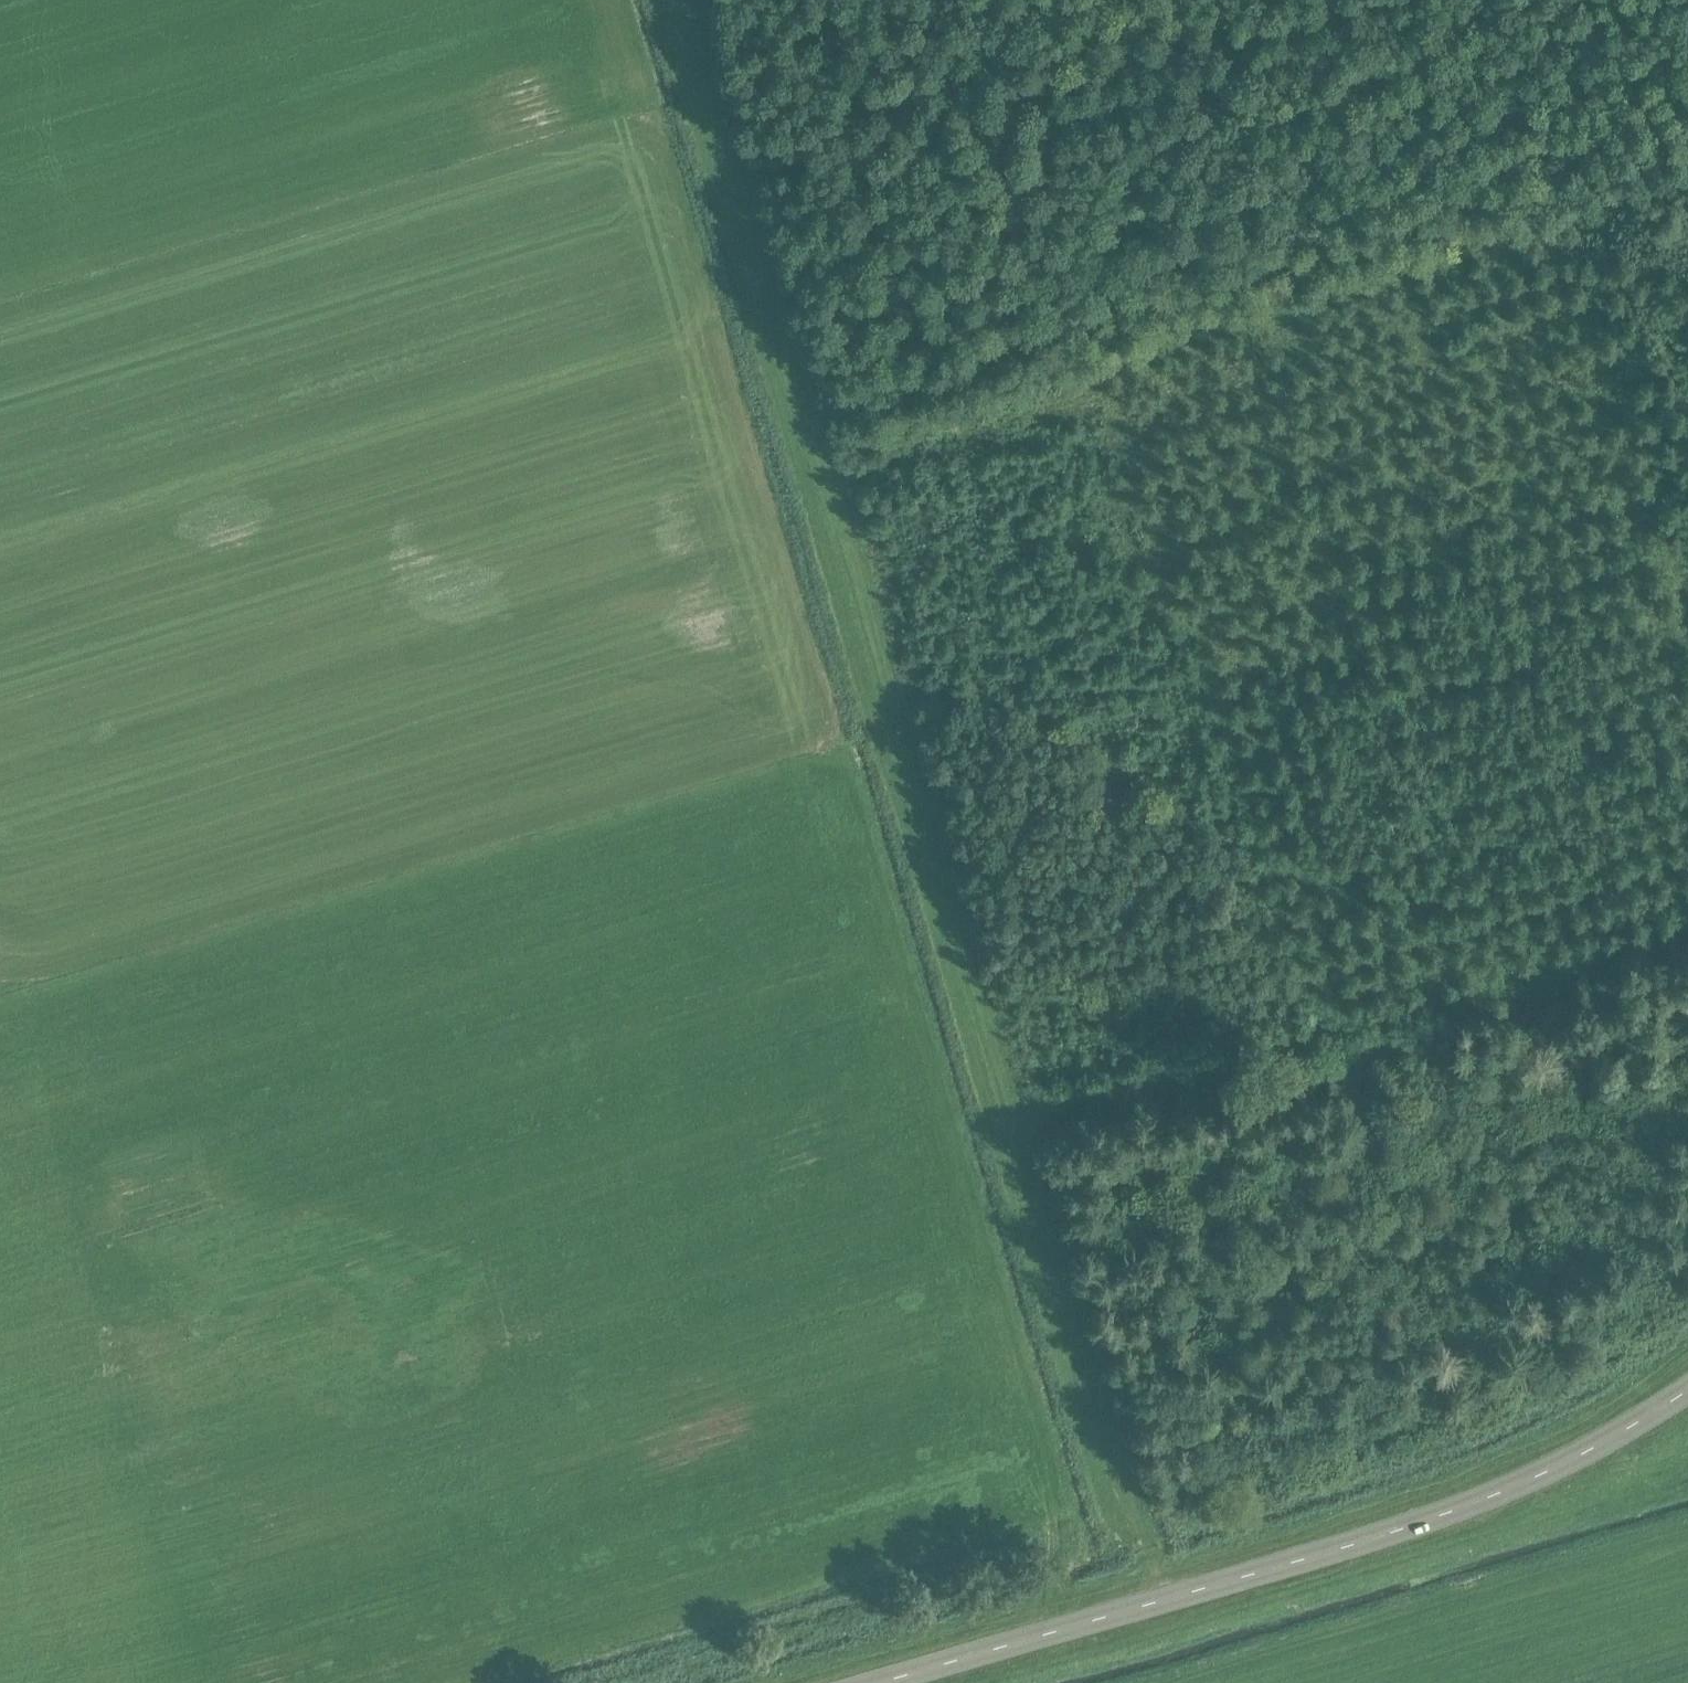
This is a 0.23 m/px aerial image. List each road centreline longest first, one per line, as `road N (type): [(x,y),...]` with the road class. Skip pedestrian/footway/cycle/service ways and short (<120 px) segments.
road 1 (unclassified): [(888,1682),(1425,1526),(1581,1458),(1687,1394)]

